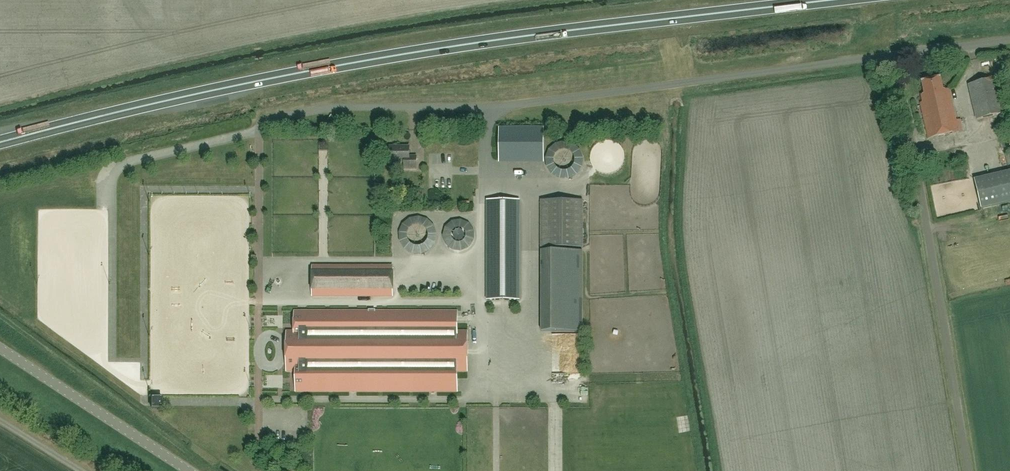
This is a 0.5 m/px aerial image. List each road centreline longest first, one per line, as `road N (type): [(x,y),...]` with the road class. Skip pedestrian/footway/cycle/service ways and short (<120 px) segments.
road 1 (trunk): [(0,143),(331,67),(830,0)]
road 2 (unclassified): [(895,55),(535,103),(328,108),(271,119),(259,131)]
road 3 (unclassified): [(969,470),(895,55)]
road 4 (unclassified): [(193,470),(0,345)]

